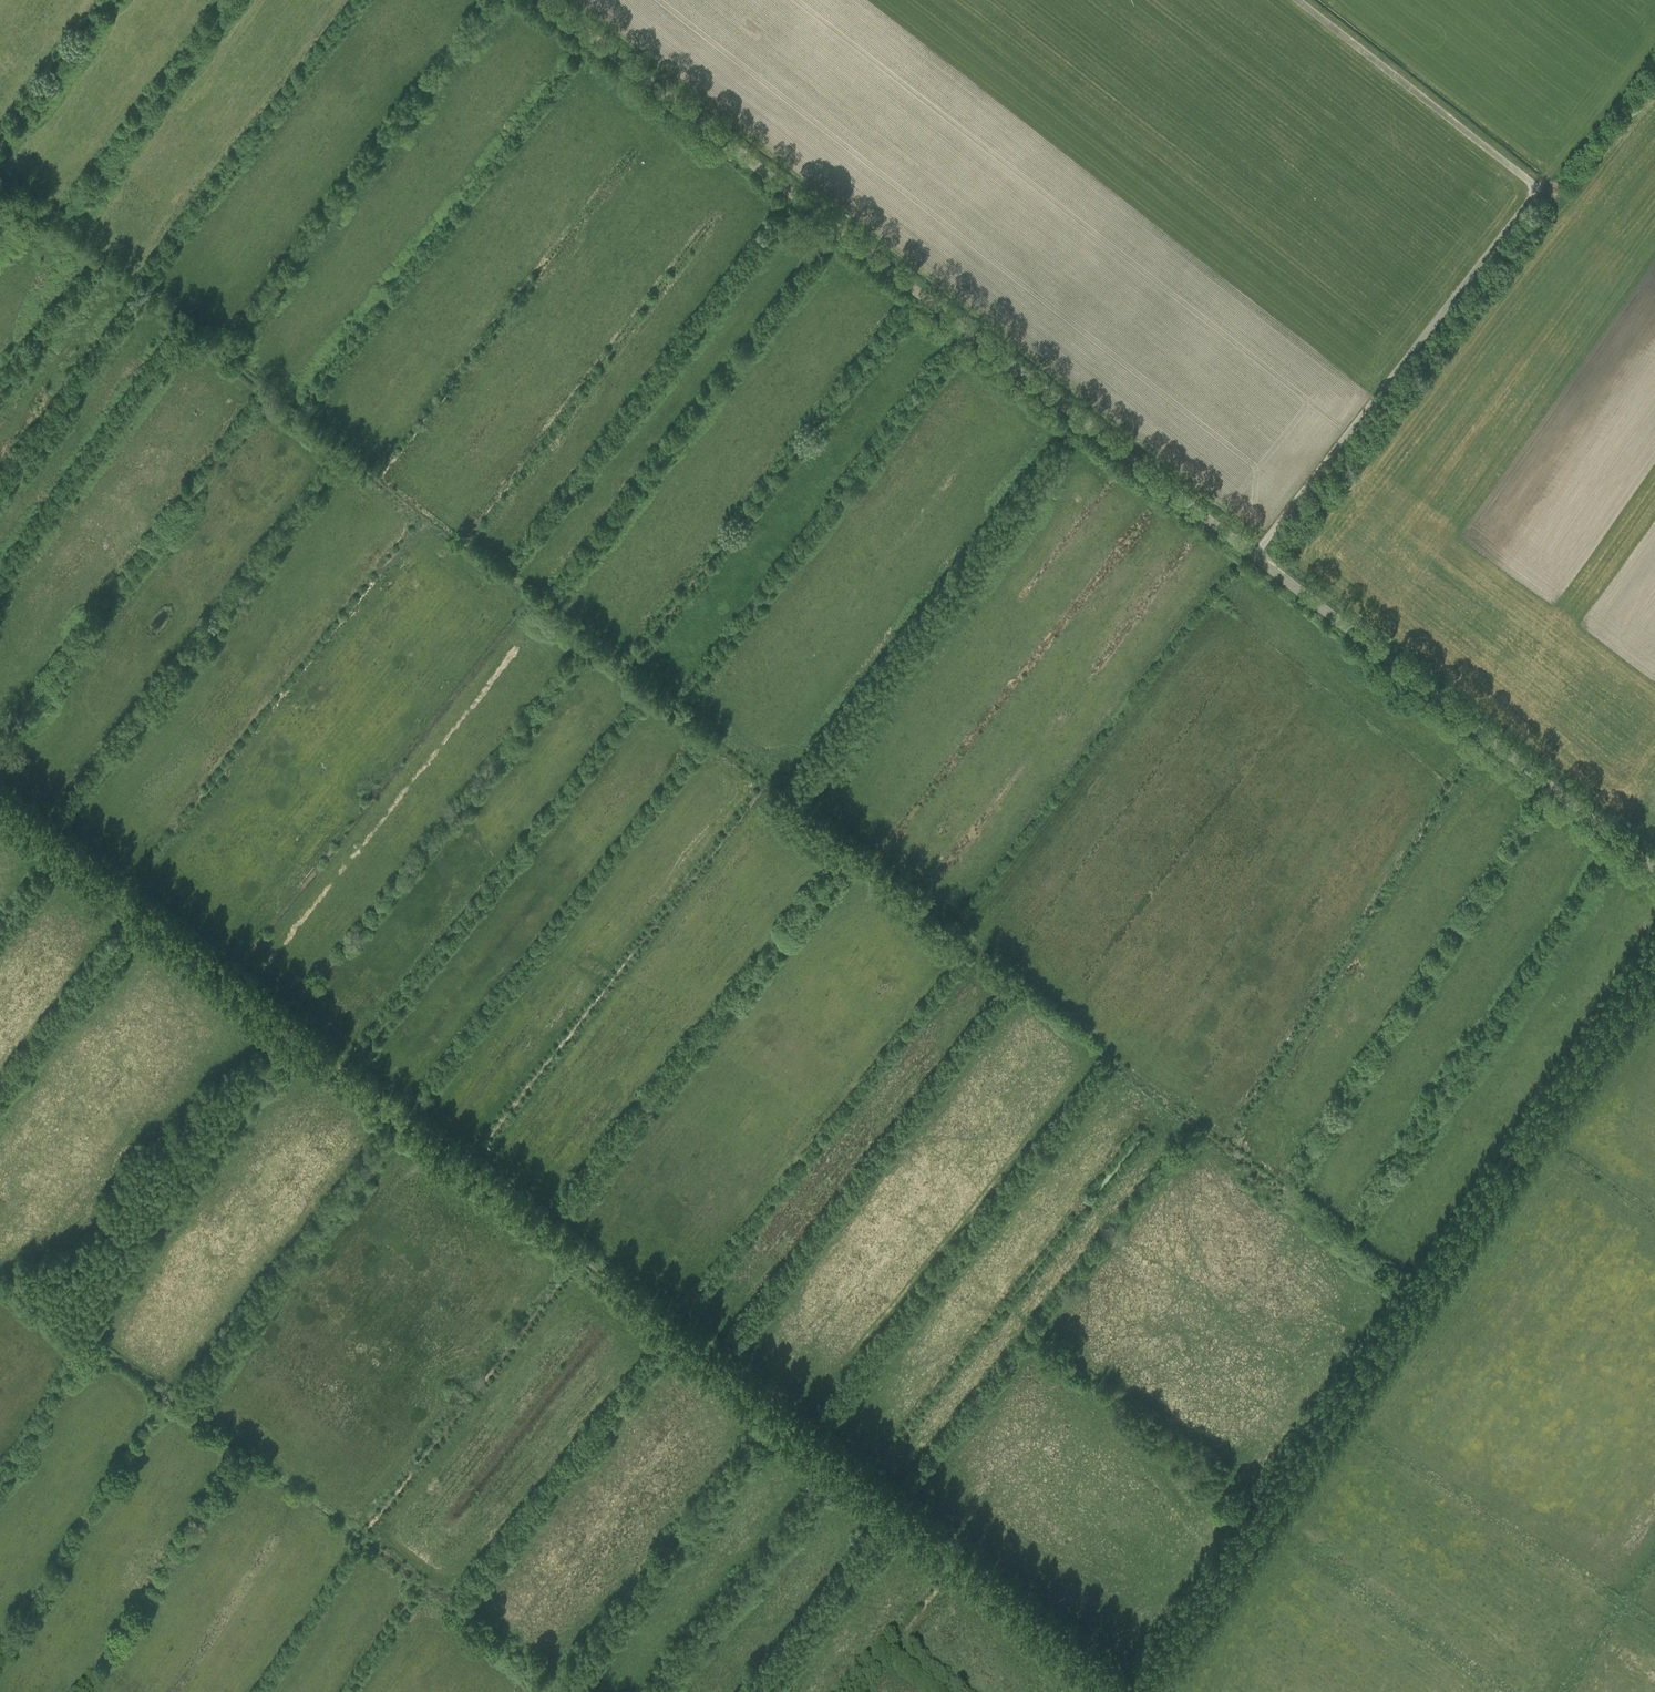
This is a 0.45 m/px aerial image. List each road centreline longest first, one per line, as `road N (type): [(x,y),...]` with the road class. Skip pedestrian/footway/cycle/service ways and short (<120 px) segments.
road 1 (track): [(0,798),(1135,1691)]
road 2 (unclassified): [(1654,866),(544,0)]
road 3 (track): [(1138,1691),(1654,953)]

